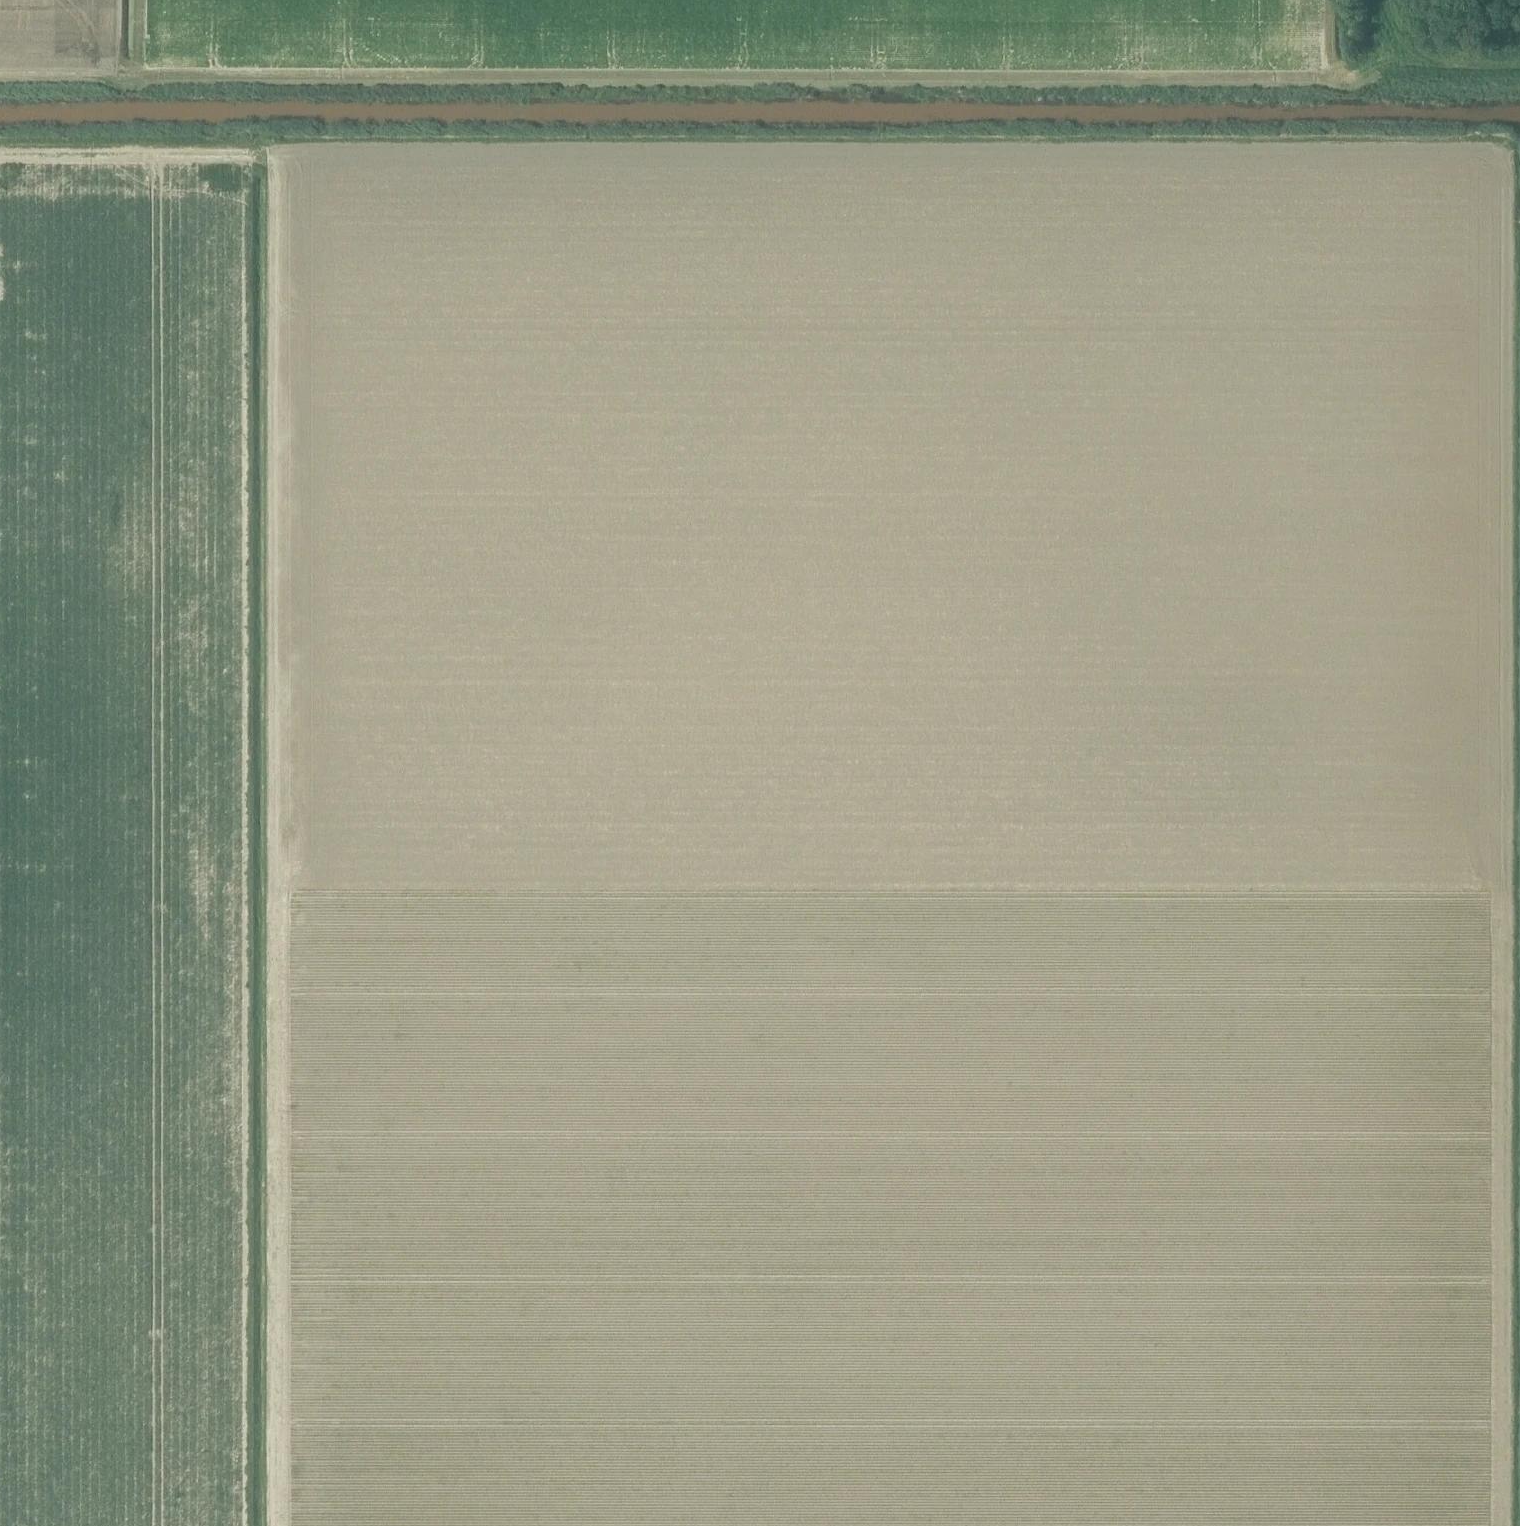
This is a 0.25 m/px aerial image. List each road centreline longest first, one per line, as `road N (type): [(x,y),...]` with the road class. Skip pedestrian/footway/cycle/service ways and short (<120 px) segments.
road 1 (track): [(1370,0),(1370,41),(1386,72),(1519,75)]

